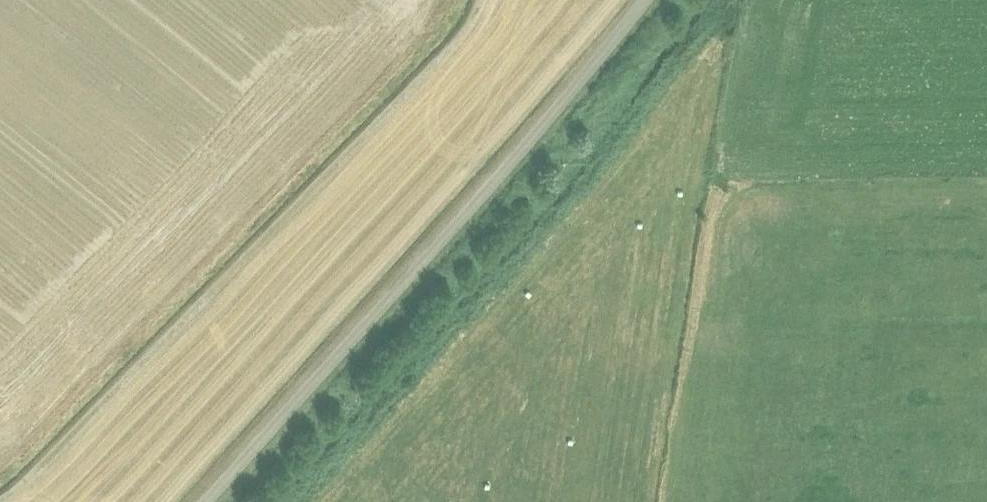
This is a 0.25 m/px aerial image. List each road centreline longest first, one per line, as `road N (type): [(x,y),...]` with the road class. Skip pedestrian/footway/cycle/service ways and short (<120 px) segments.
road 1 (unclassified): [(639,0),(202,501)]

